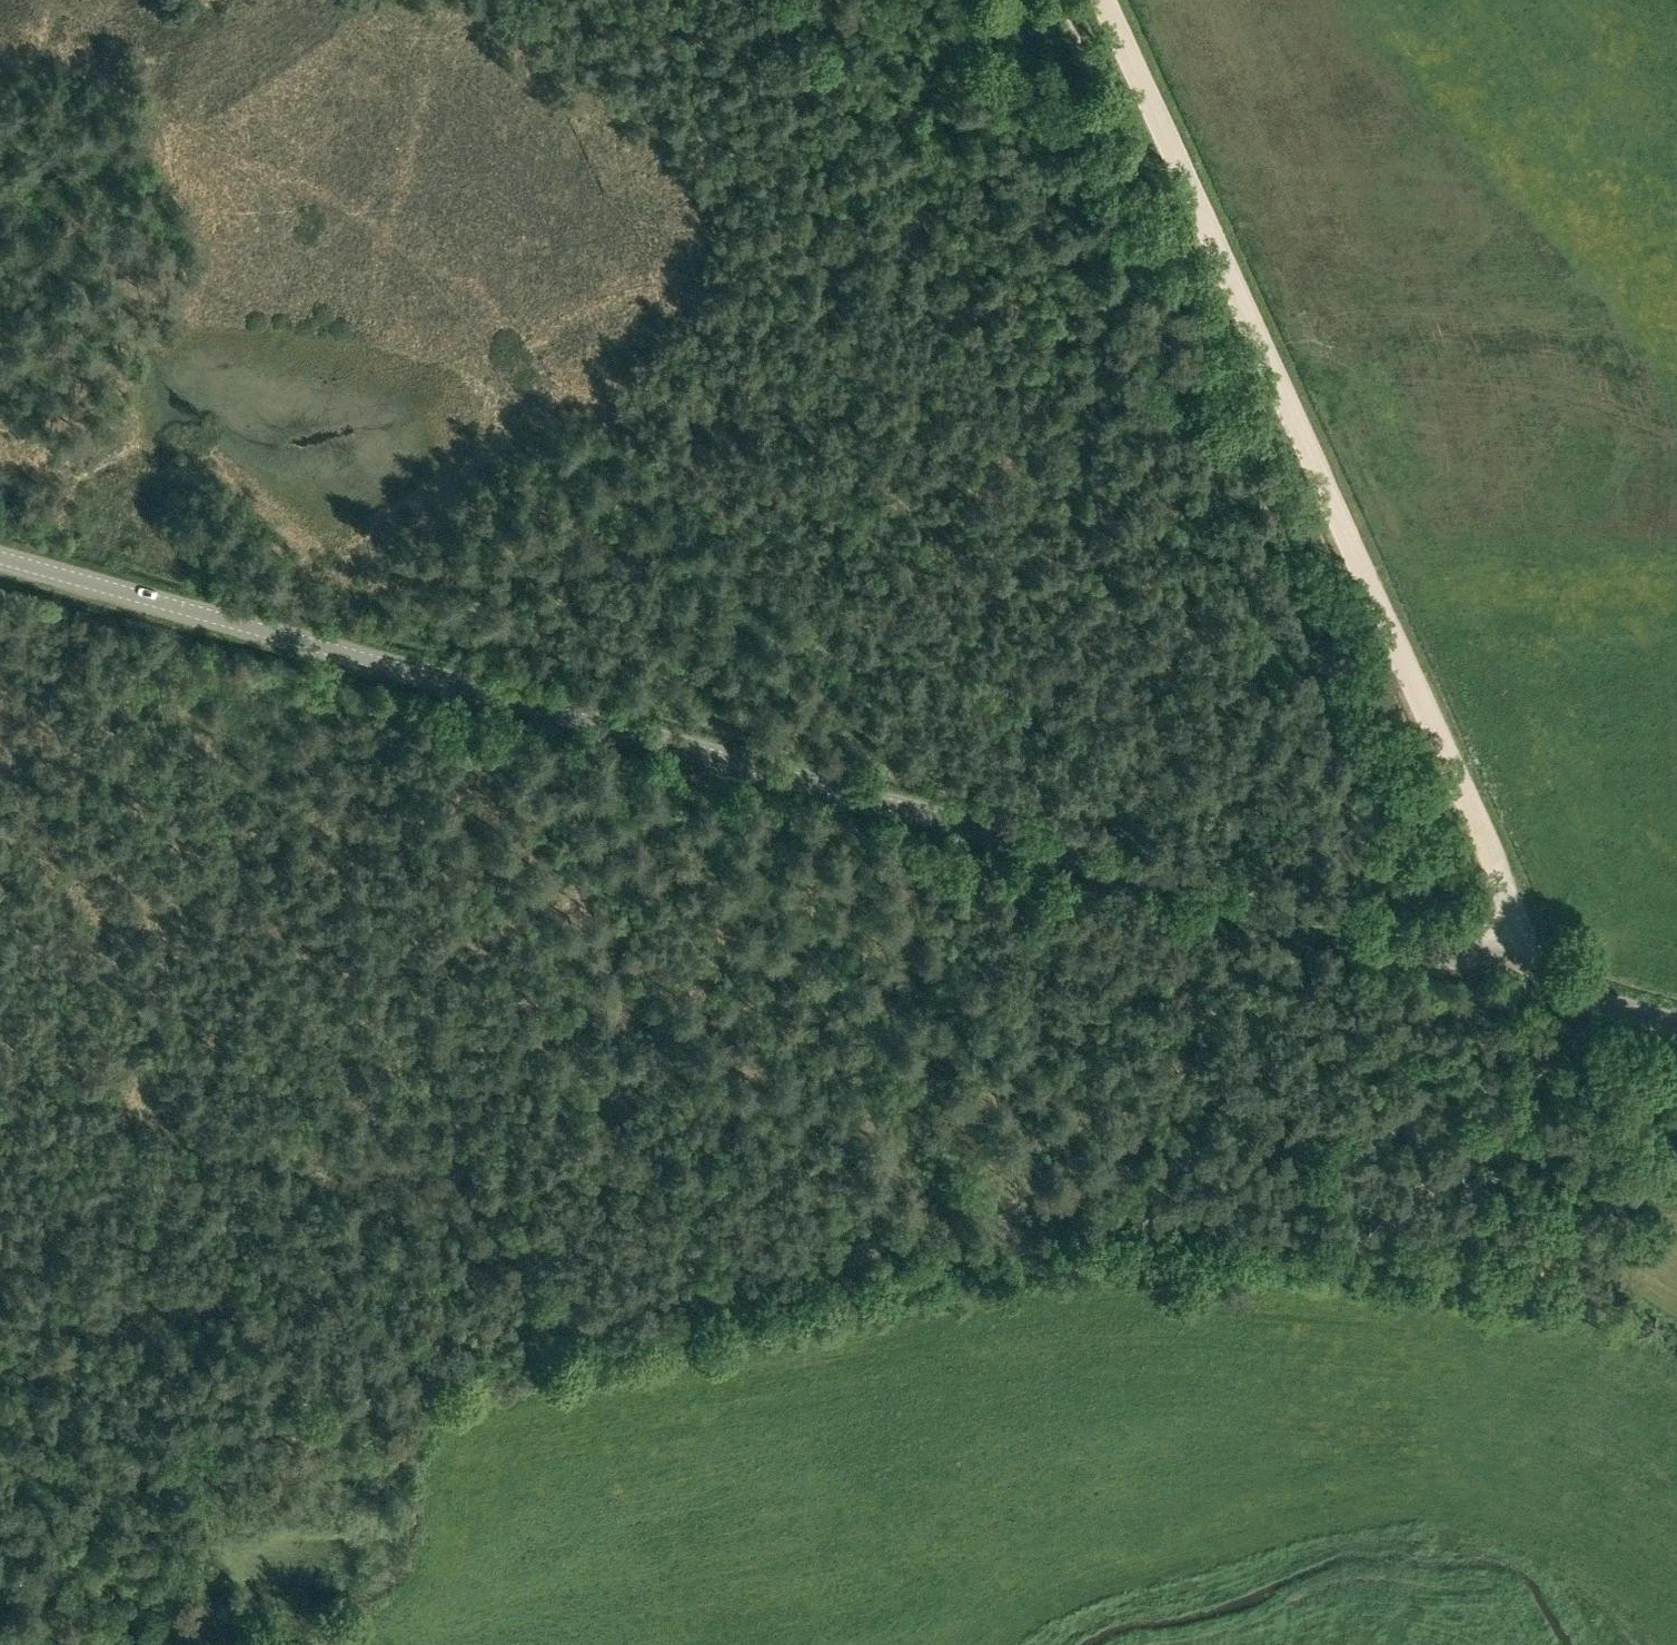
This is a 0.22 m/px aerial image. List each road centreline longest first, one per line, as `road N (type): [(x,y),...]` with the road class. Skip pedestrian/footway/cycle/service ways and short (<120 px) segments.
road 1 (tertiary): [(1676,1022),(1568,992),(1544,977),(1516,979),(0,559)]
road 2 (track): [(1498,873),(1102,0)]
road 3 (track): [(1544,977),(1613,1161)]

